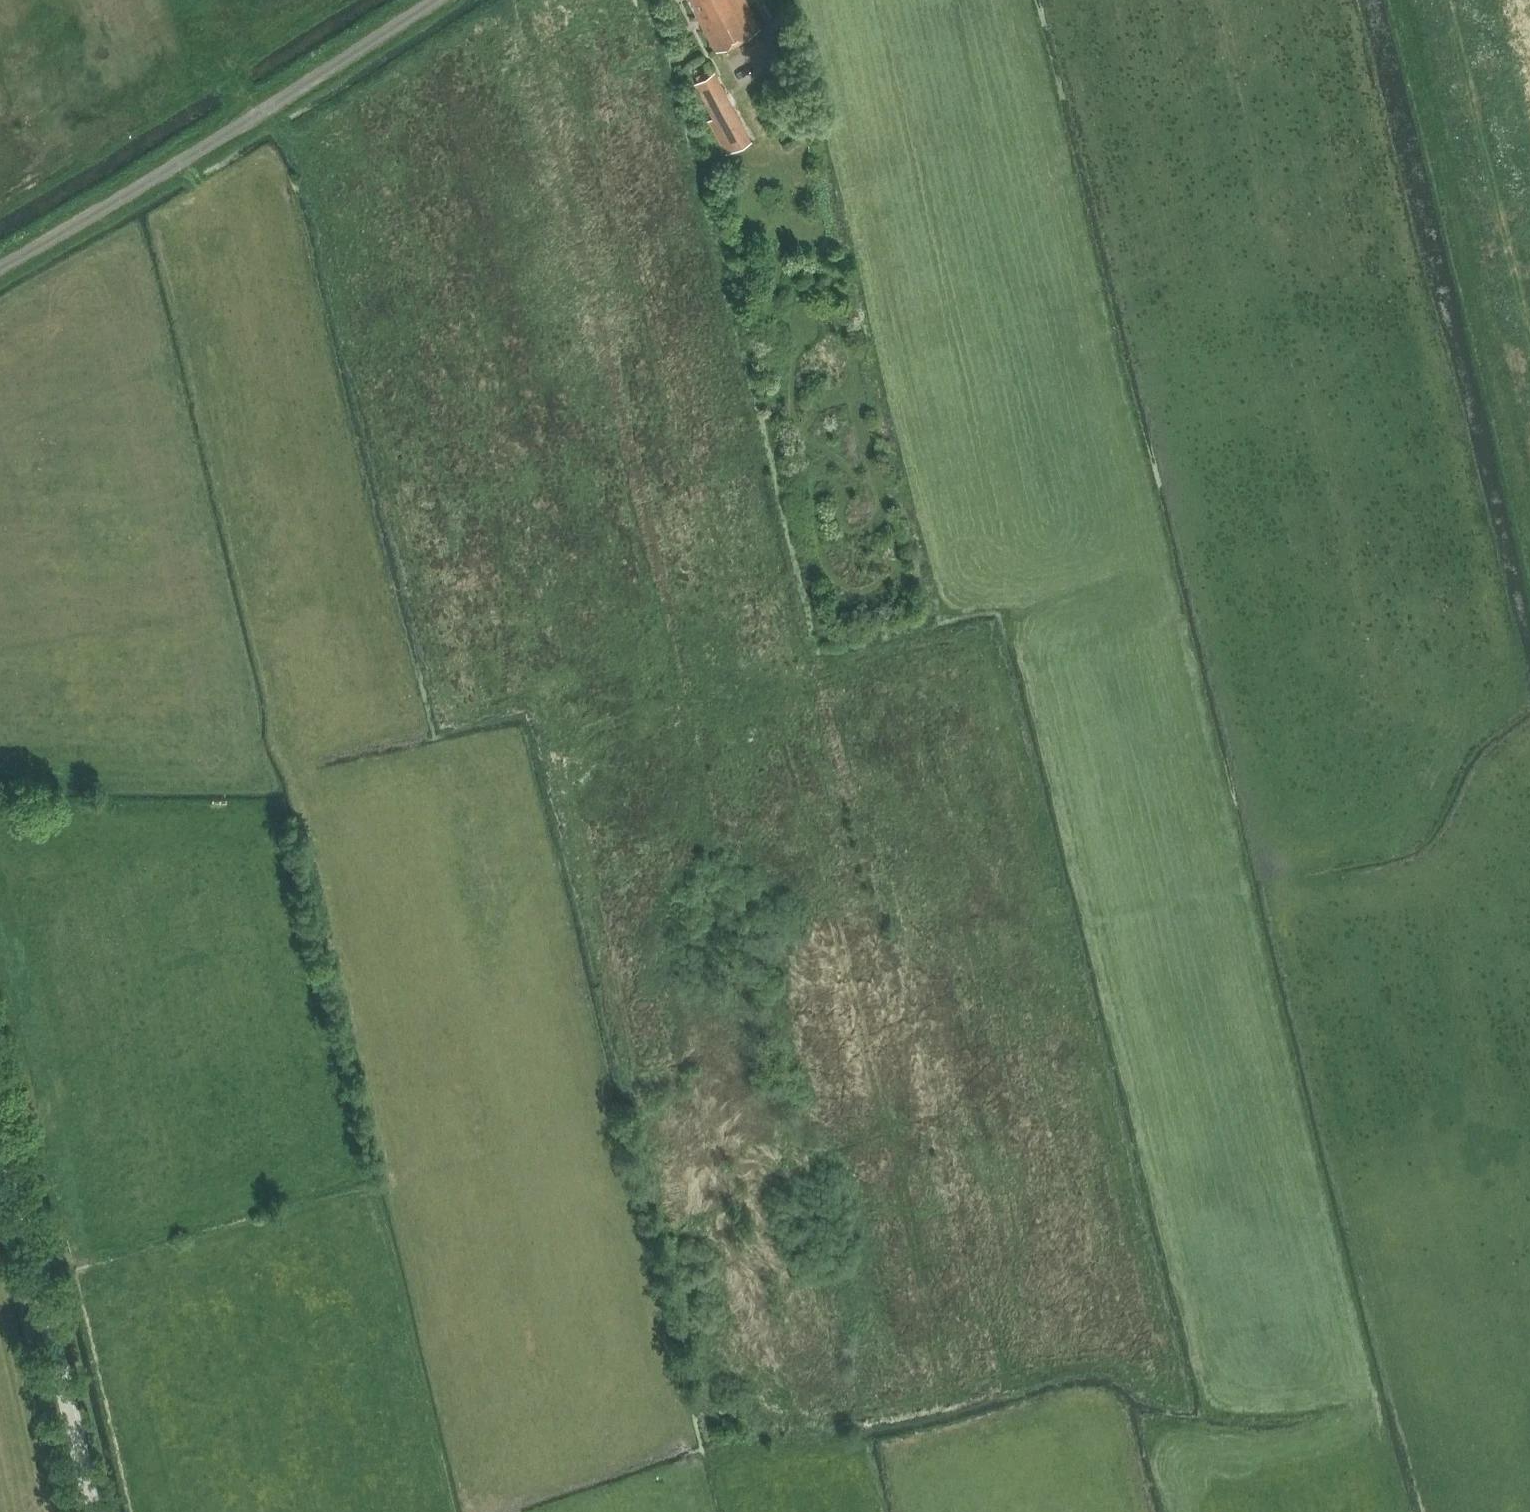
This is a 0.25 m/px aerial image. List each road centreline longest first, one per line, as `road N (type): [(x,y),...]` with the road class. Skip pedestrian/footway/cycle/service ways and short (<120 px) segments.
road 1 (unclassified): [(0,269),(434,0)]
road 2 (tertiary): [(95,1511),(0,1118)]

